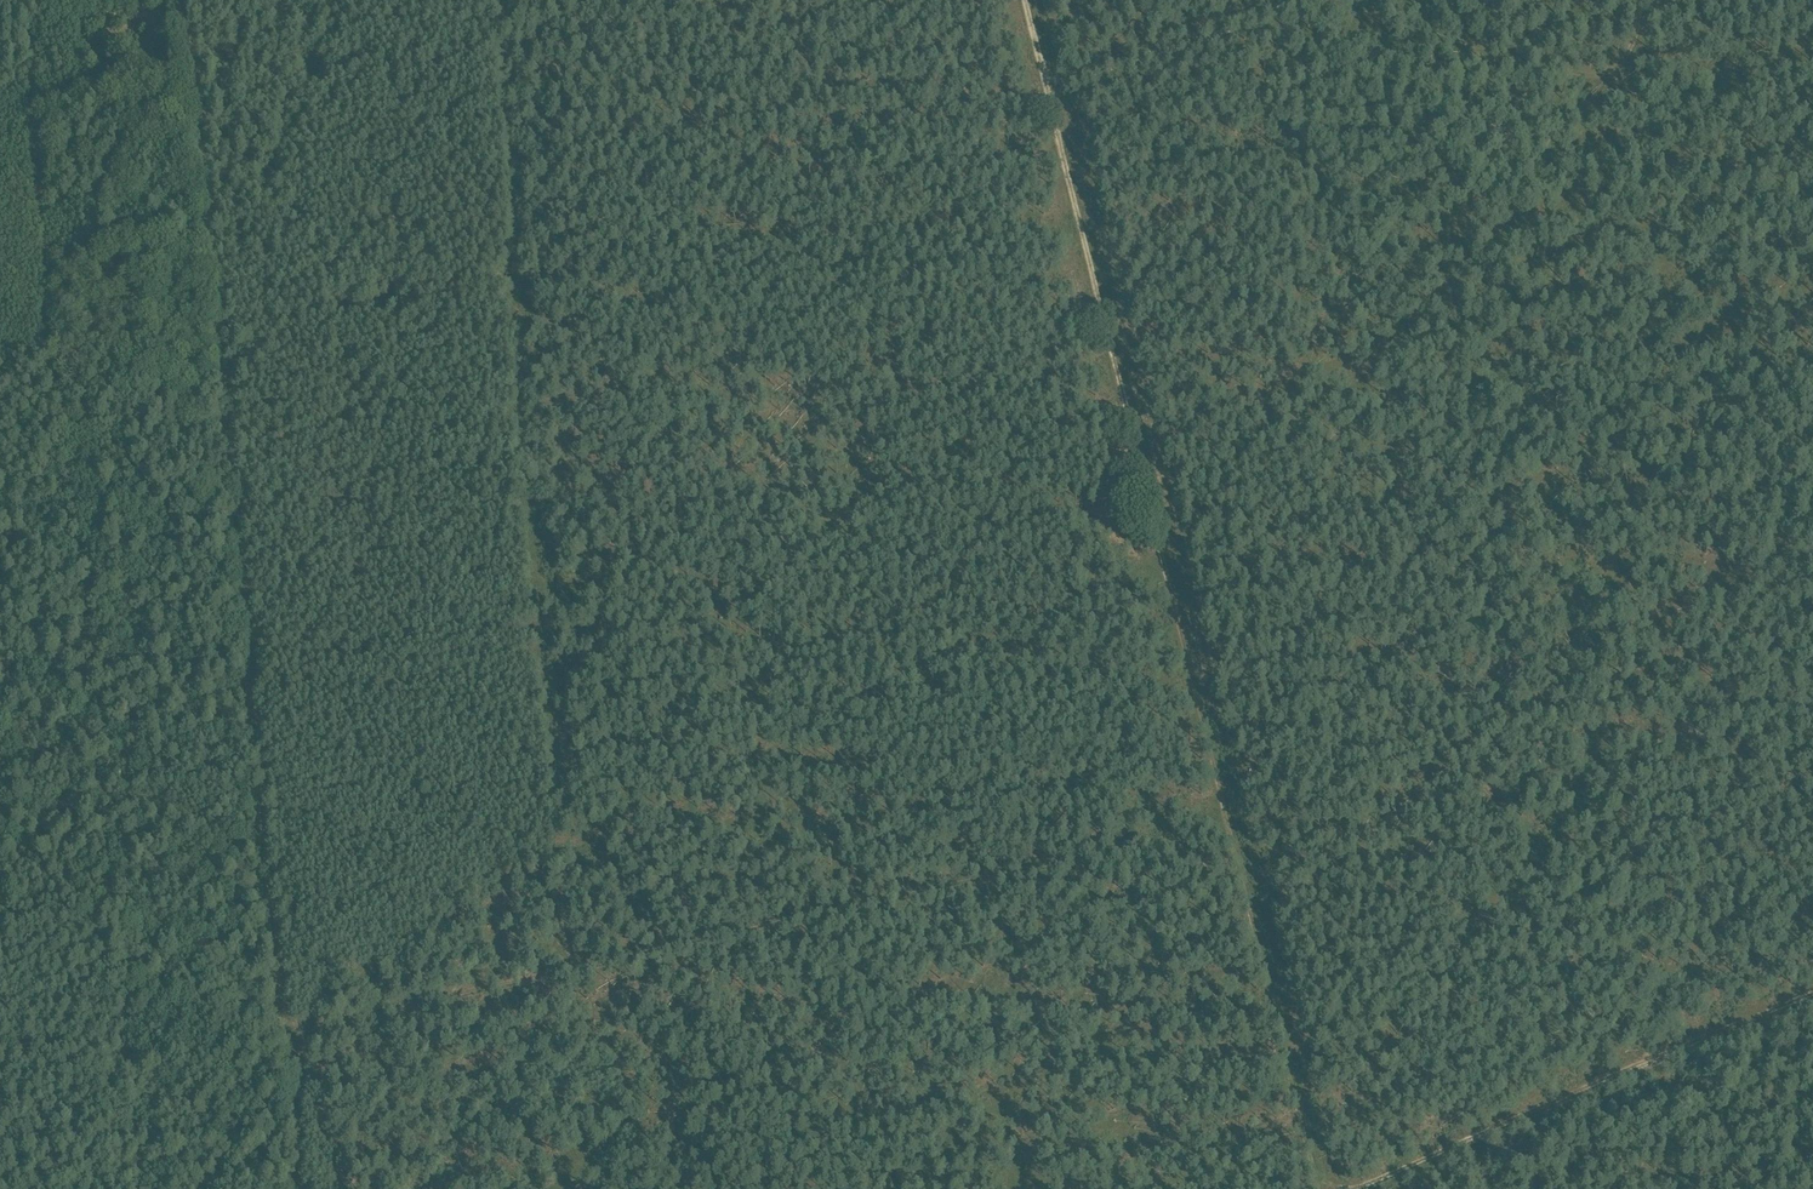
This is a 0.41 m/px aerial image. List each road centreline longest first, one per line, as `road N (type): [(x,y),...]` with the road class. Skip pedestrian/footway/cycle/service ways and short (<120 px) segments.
road 1 (track): [(1343,1188),(1327,1187),(1311,1165),(1024,0)]
road 2 (track): [(1812,993),(1350,1188)]

